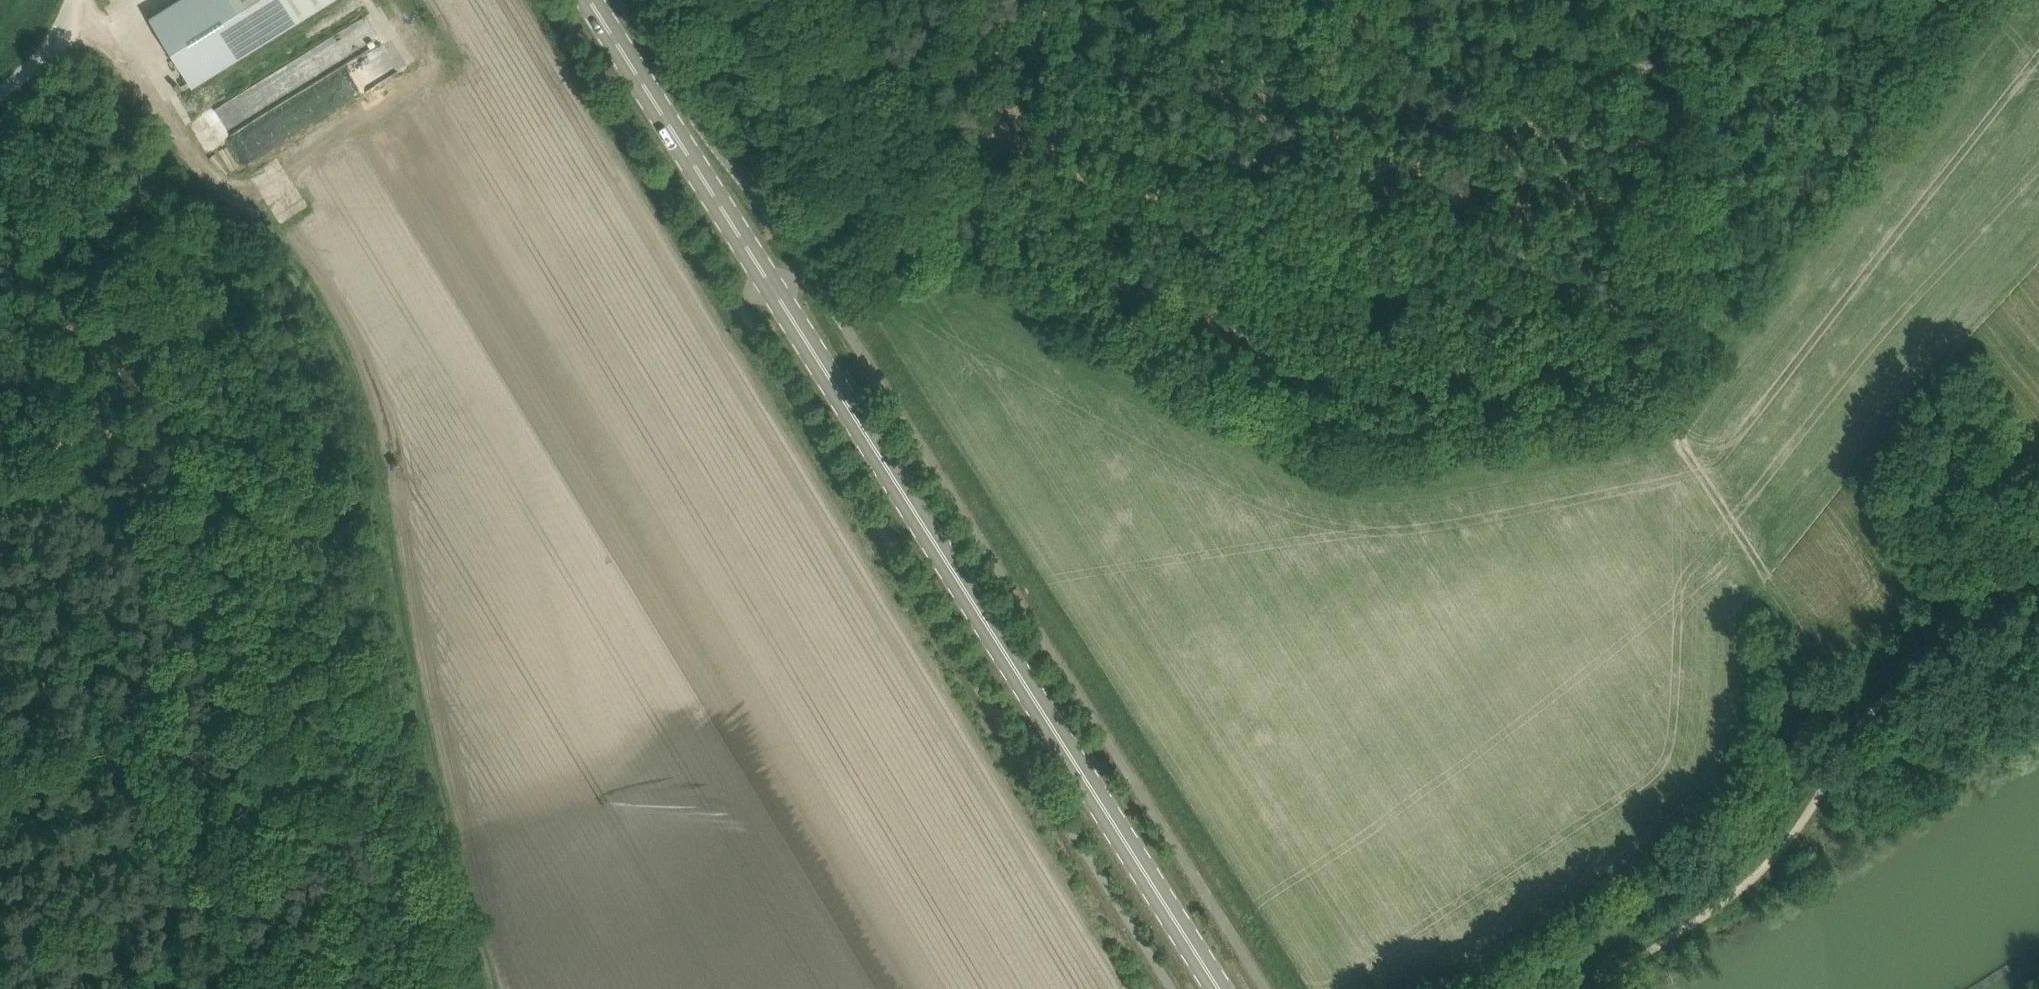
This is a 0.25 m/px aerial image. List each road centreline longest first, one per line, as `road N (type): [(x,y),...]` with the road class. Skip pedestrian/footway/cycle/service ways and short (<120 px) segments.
road 1 (primary): [(1218,988),(591,0)]
road 2 (track): [(0,91),(41,58),(76,0)]

